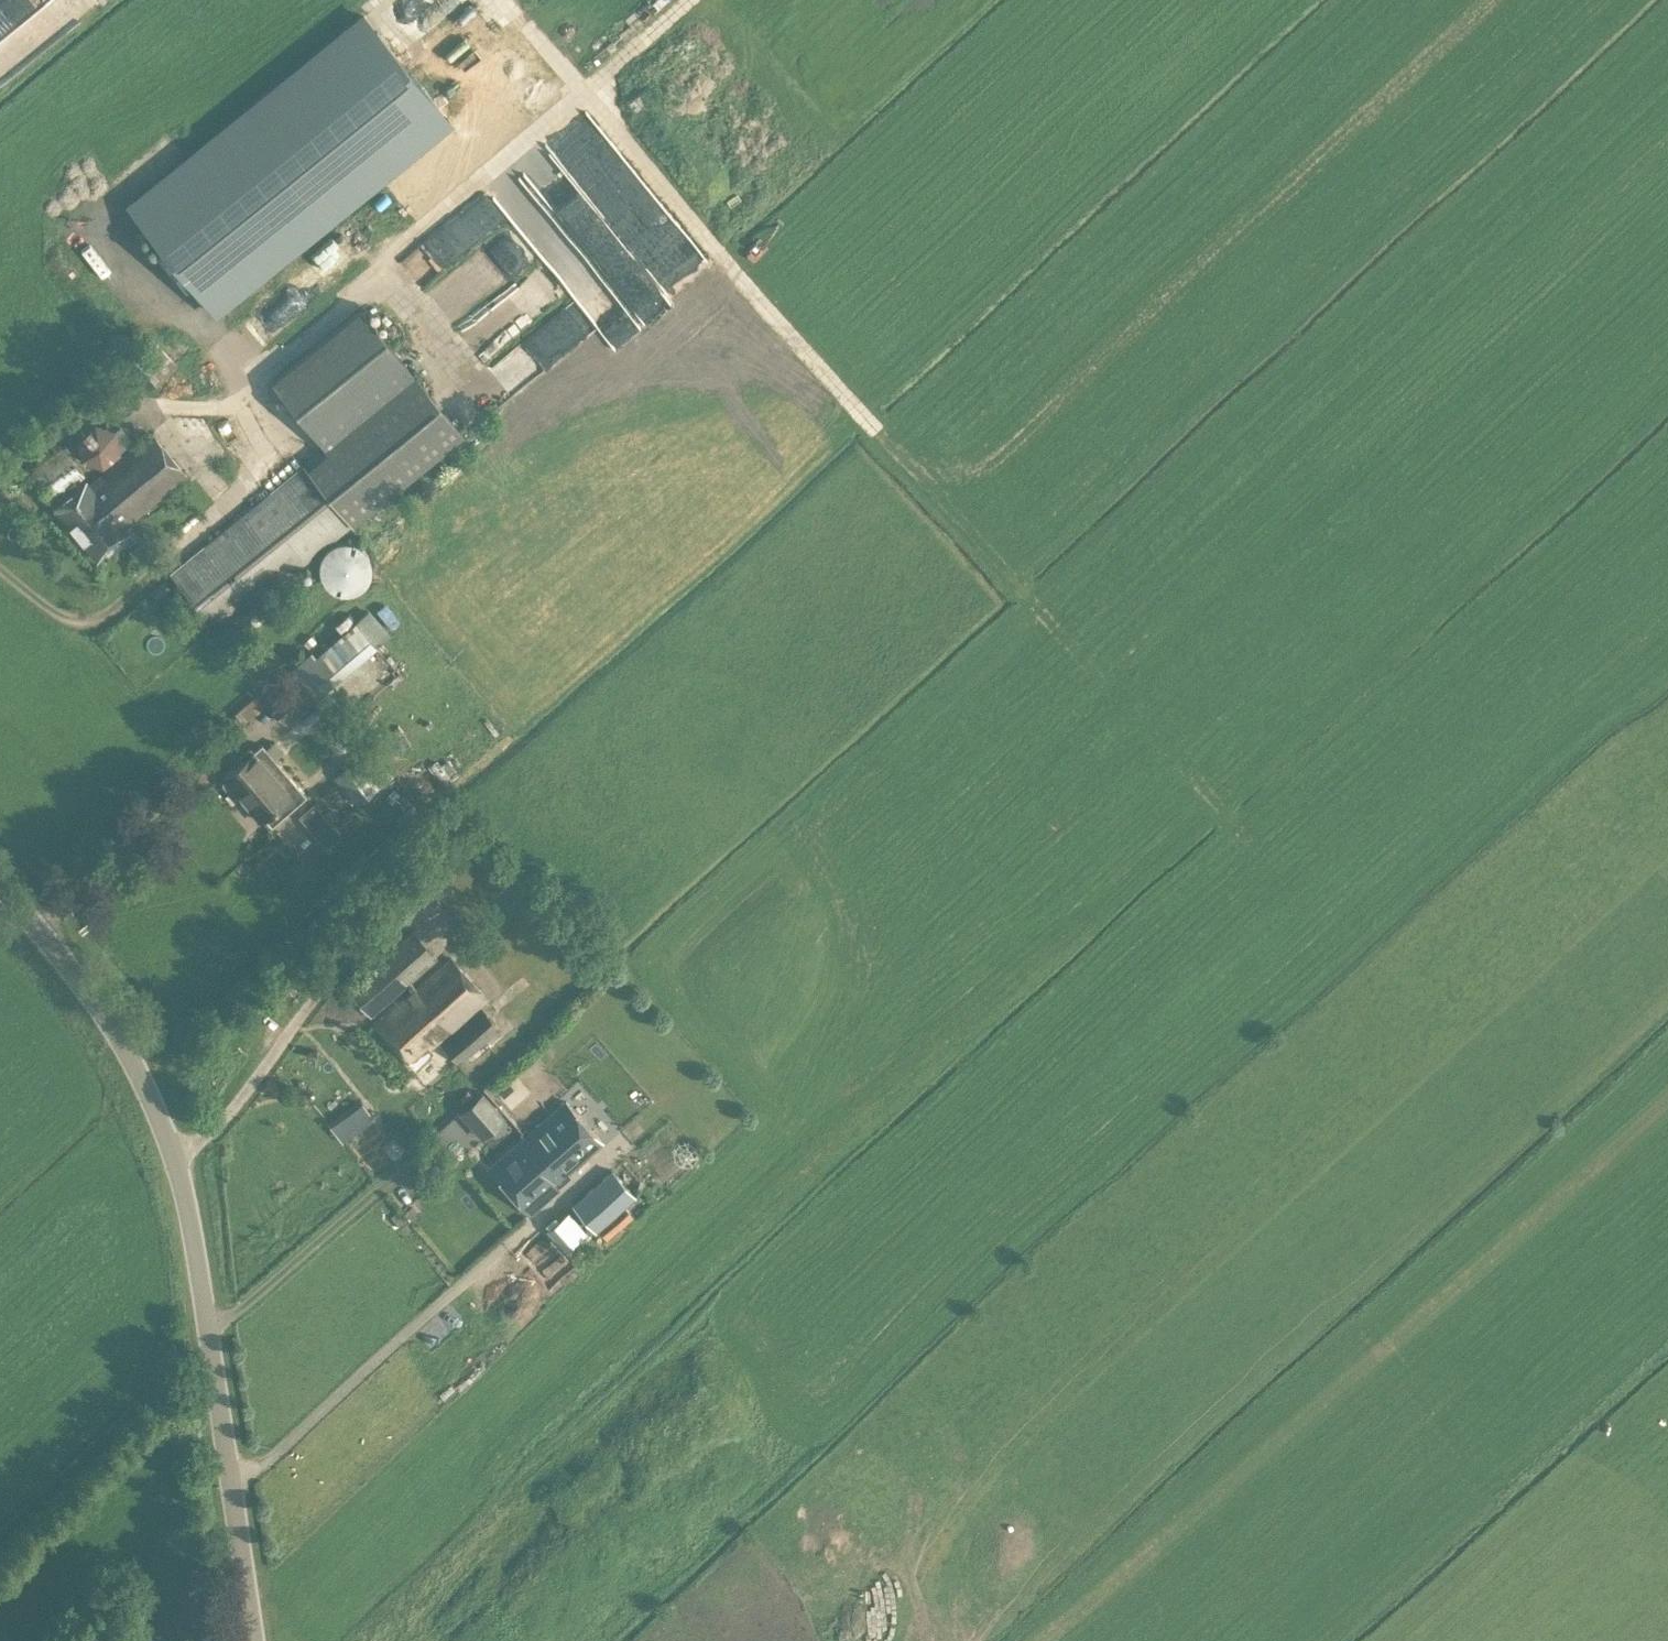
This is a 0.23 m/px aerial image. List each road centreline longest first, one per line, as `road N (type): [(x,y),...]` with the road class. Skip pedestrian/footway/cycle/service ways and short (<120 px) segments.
road 1 (tertiary): [(246,1640),(161,1122),(112,1024),(0,890)]

